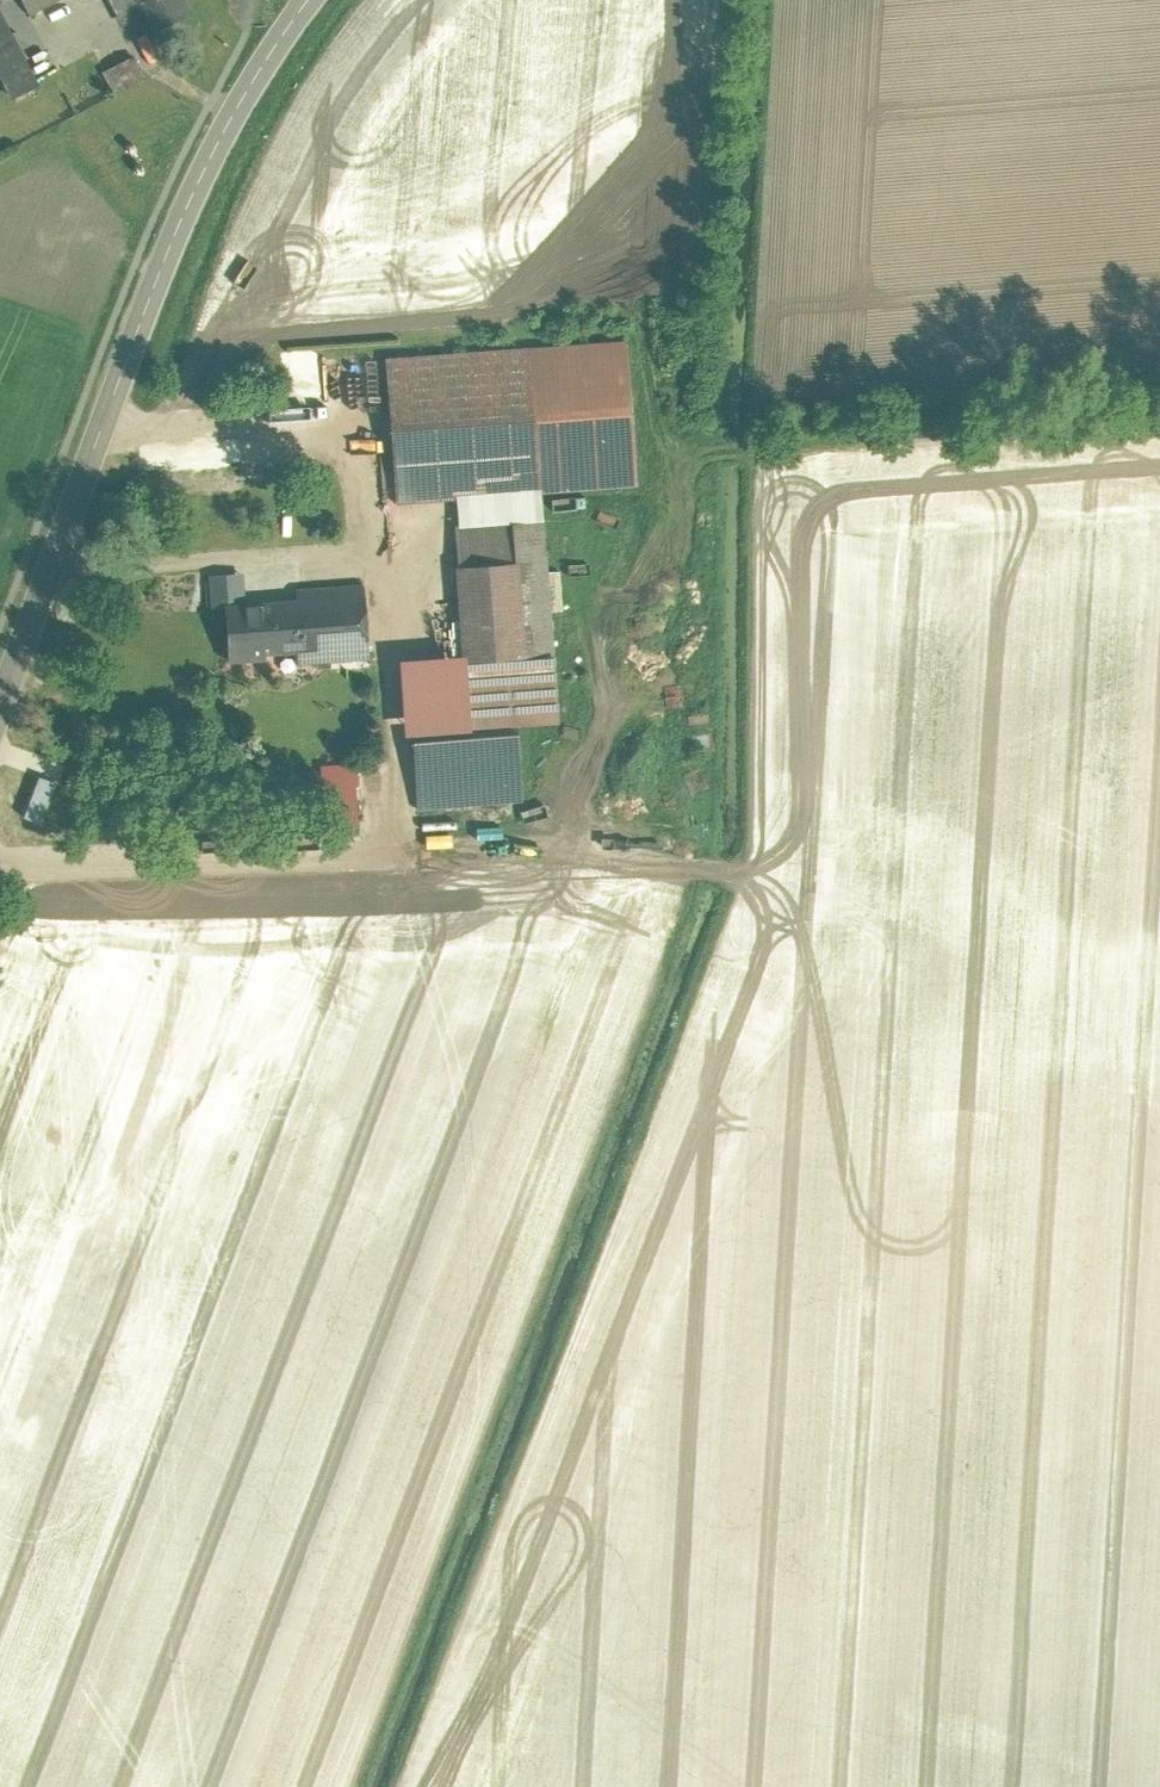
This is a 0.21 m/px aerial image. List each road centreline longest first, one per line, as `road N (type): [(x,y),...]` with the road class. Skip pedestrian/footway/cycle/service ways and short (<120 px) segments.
road 1 (tertiary): [(312,0),(280,40),(210,163),(0,722)]

